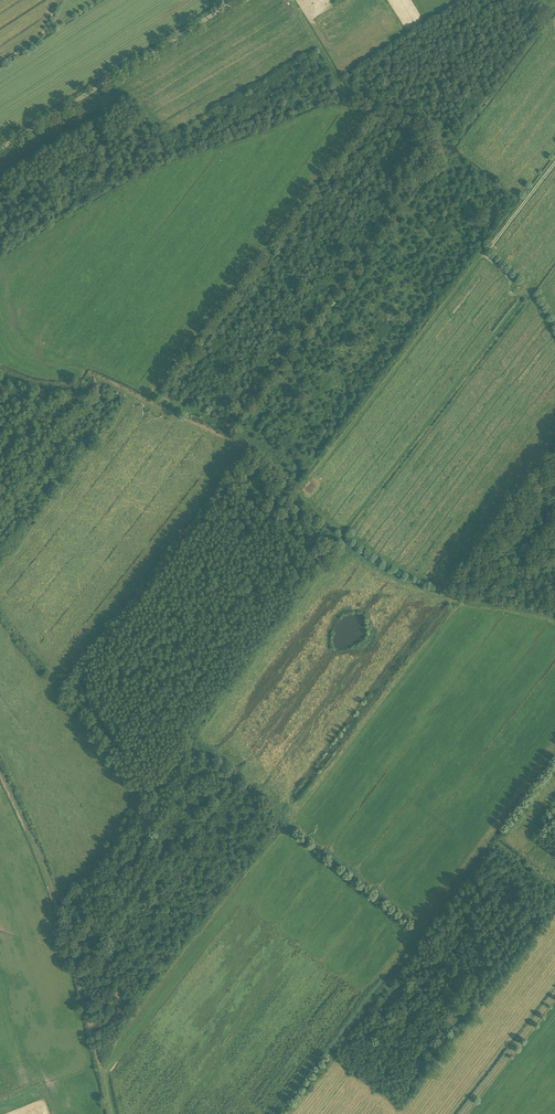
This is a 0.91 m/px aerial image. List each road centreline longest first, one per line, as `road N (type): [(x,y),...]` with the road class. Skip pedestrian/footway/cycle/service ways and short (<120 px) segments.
road 1 (unclassified): [(0,149),(237,0)]
road 2 (track): [(110,1113),(56,903)]
road 3 (track): [(56,903),(0,769)]
road 4 (track): [(467,582),(554,469)]
road 5 (track): [(289,0),(335,76),(341,113)]
road 6 (track): [(347,556),(457,602)]

